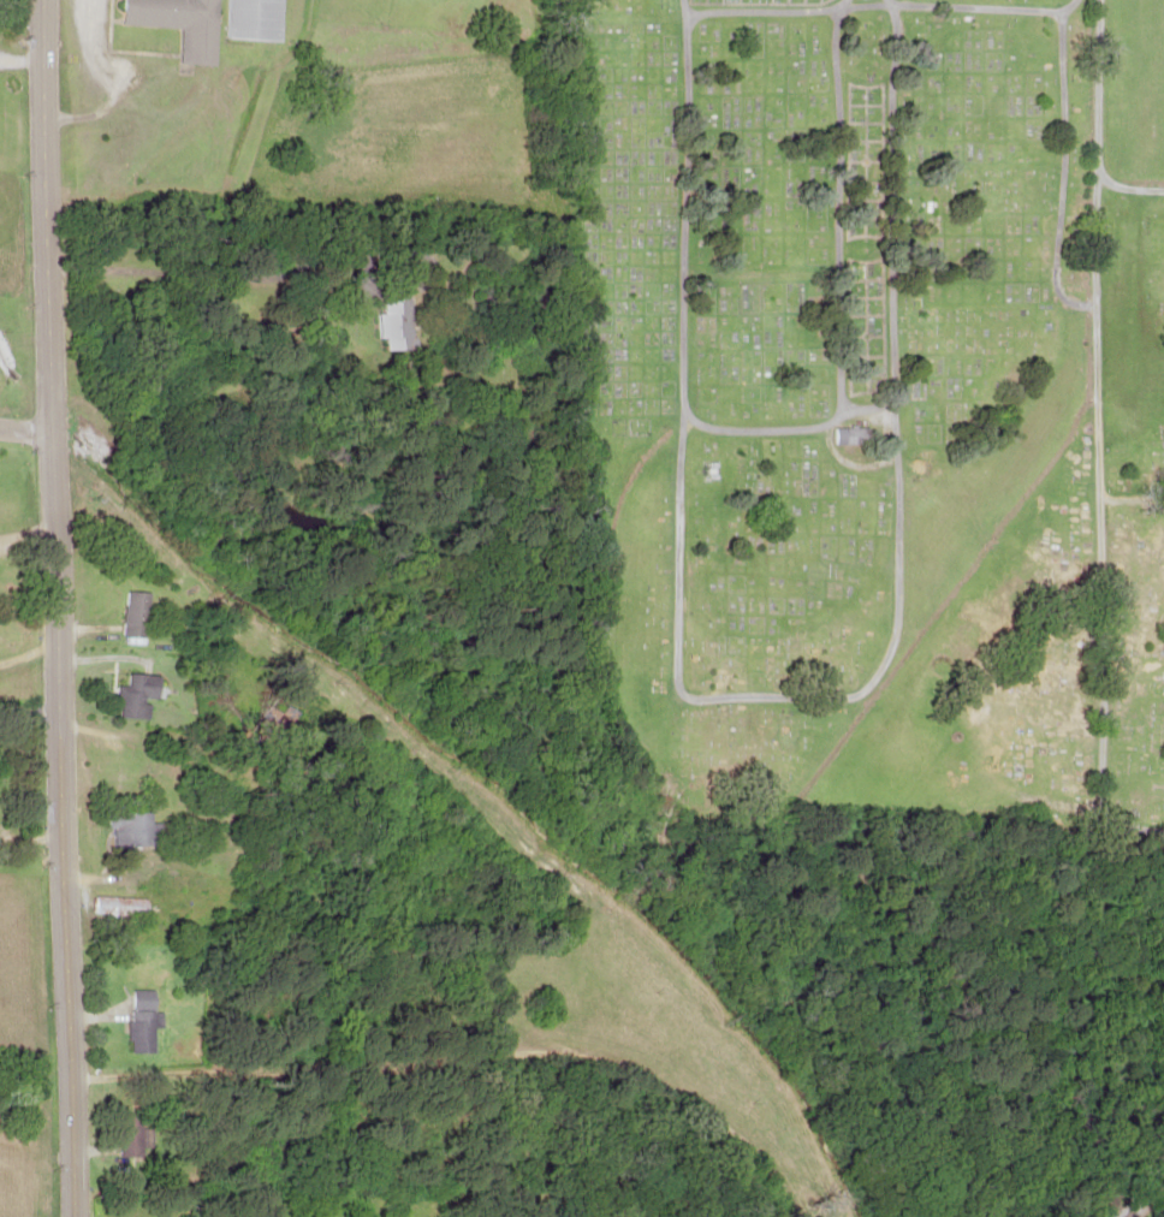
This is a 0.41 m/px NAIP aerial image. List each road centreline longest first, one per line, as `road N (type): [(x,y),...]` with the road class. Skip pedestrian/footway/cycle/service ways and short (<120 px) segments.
road 1 (residential): [(69,1216),(63,718),(41,219),(42,0)]

